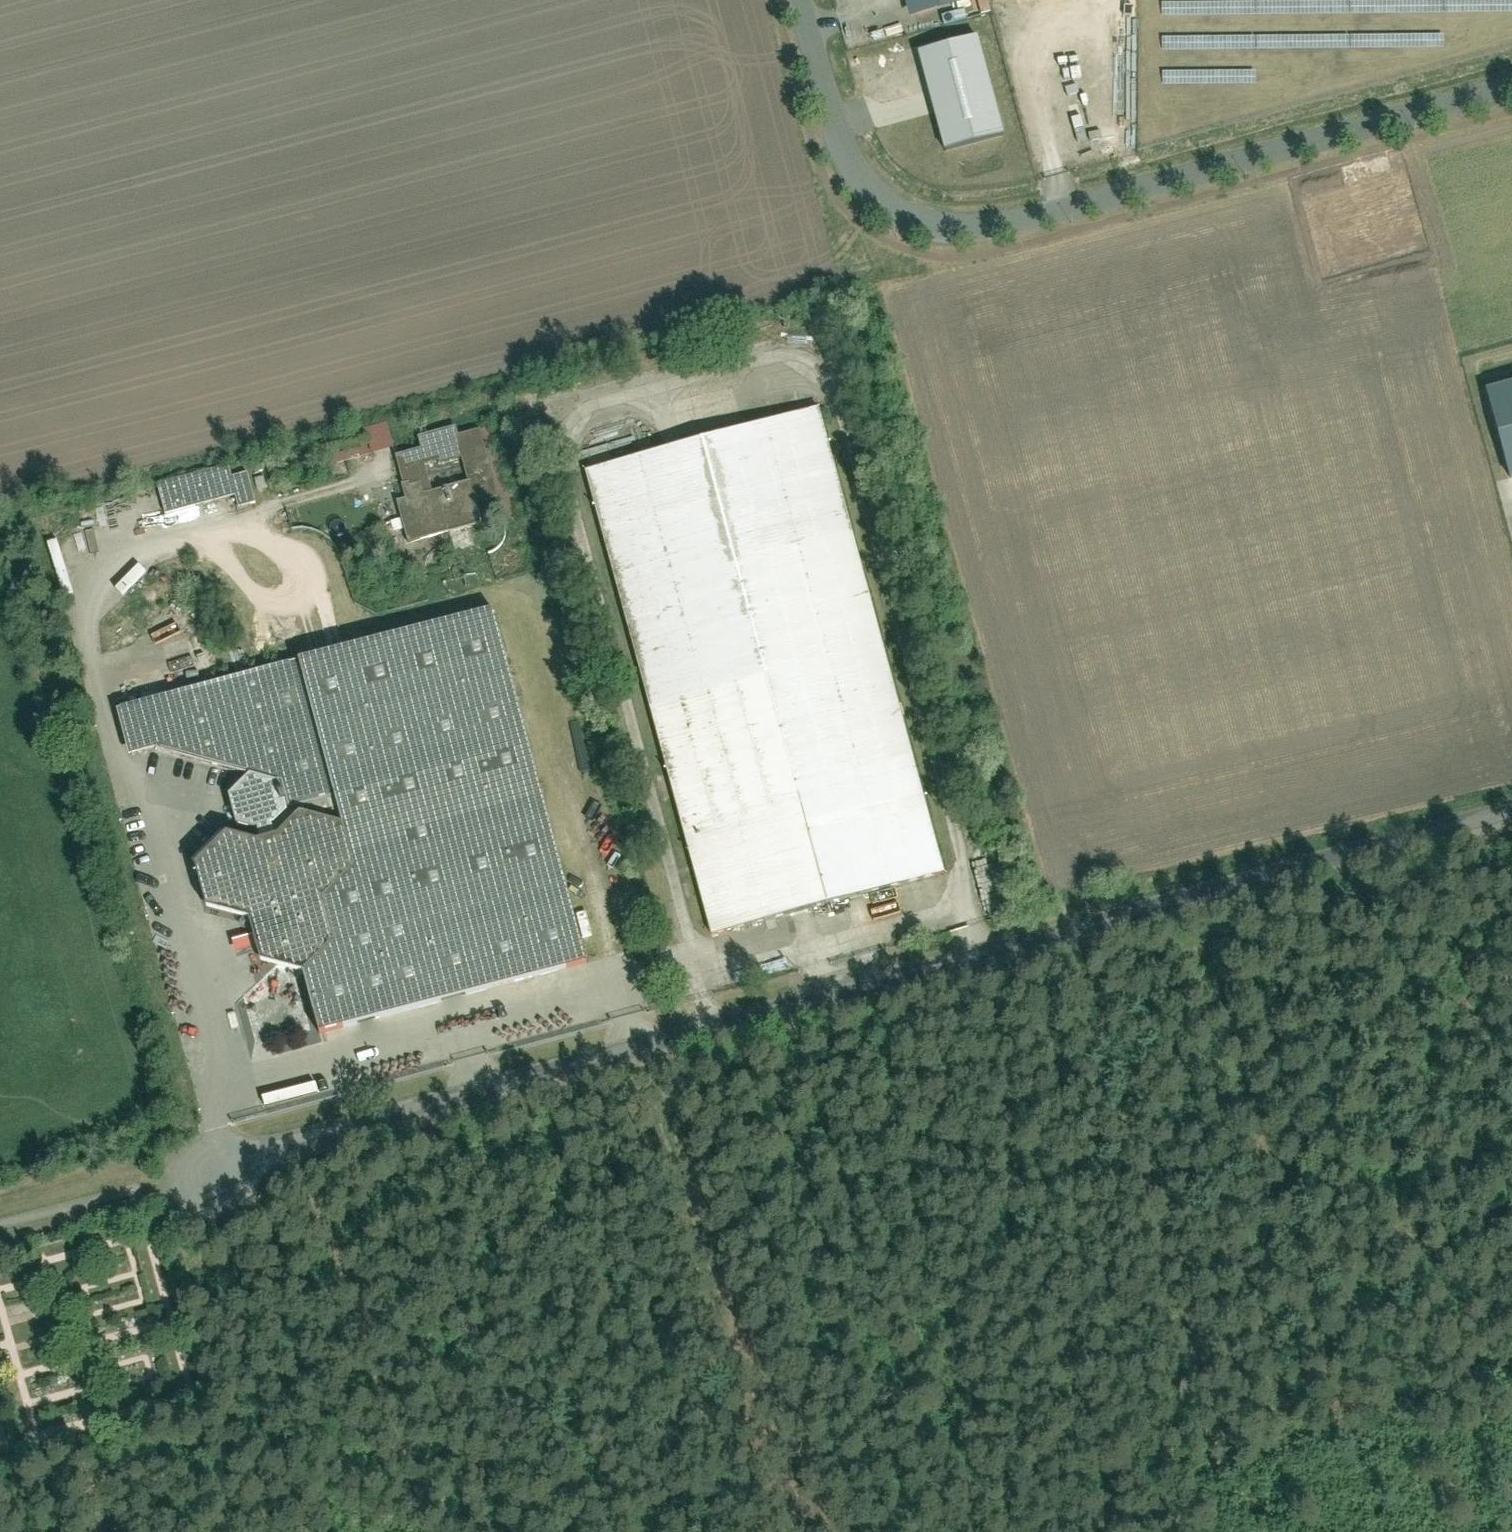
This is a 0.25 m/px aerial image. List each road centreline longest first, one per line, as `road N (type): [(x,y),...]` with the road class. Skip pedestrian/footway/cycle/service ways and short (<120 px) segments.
road 1 (unclassified): [(1511,814),(165,1184)]
road 2 (unclassified): [(1511,88),(965,232),(921,225),(882,206),(857,174),(839,141),(802,0)]
road 3 (track): [(649,1052),(809,1531)]

